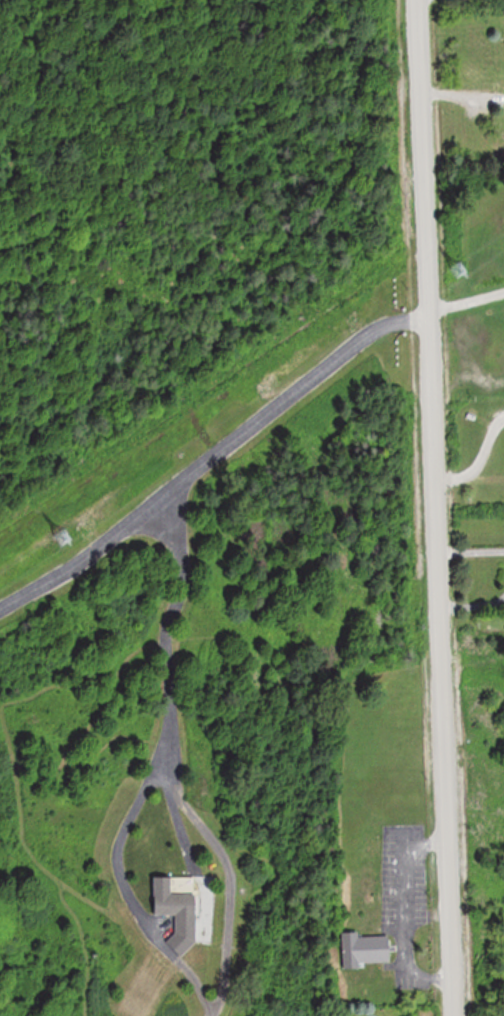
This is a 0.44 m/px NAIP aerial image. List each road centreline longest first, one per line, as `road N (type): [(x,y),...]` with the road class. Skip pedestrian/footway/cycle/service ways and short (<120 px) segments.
road 1 (residential): [(450,1015),(413,0)]

